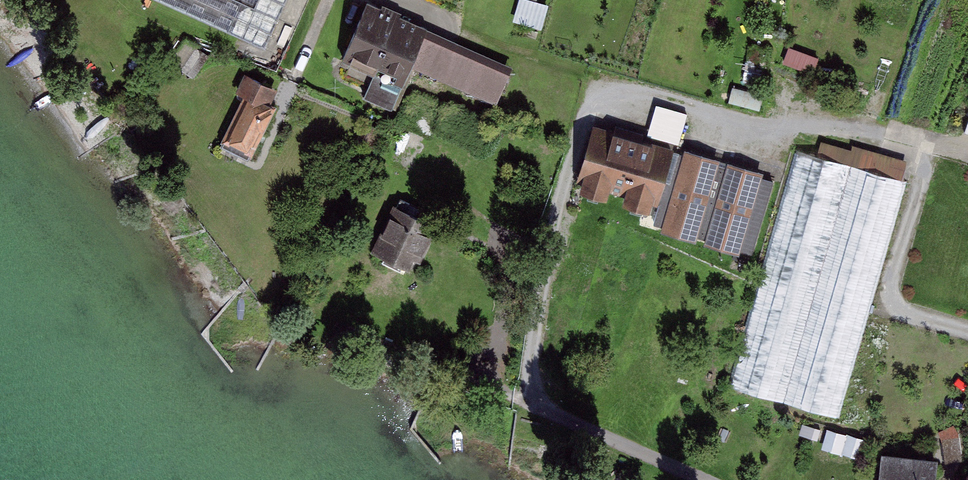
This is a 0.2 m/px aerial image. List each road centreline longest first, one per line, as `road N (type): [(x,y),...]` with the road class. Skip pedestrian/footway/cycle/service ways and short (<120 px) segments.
road 1 (residential): [(671,479),(532,405),(532,357),(560,209)]

